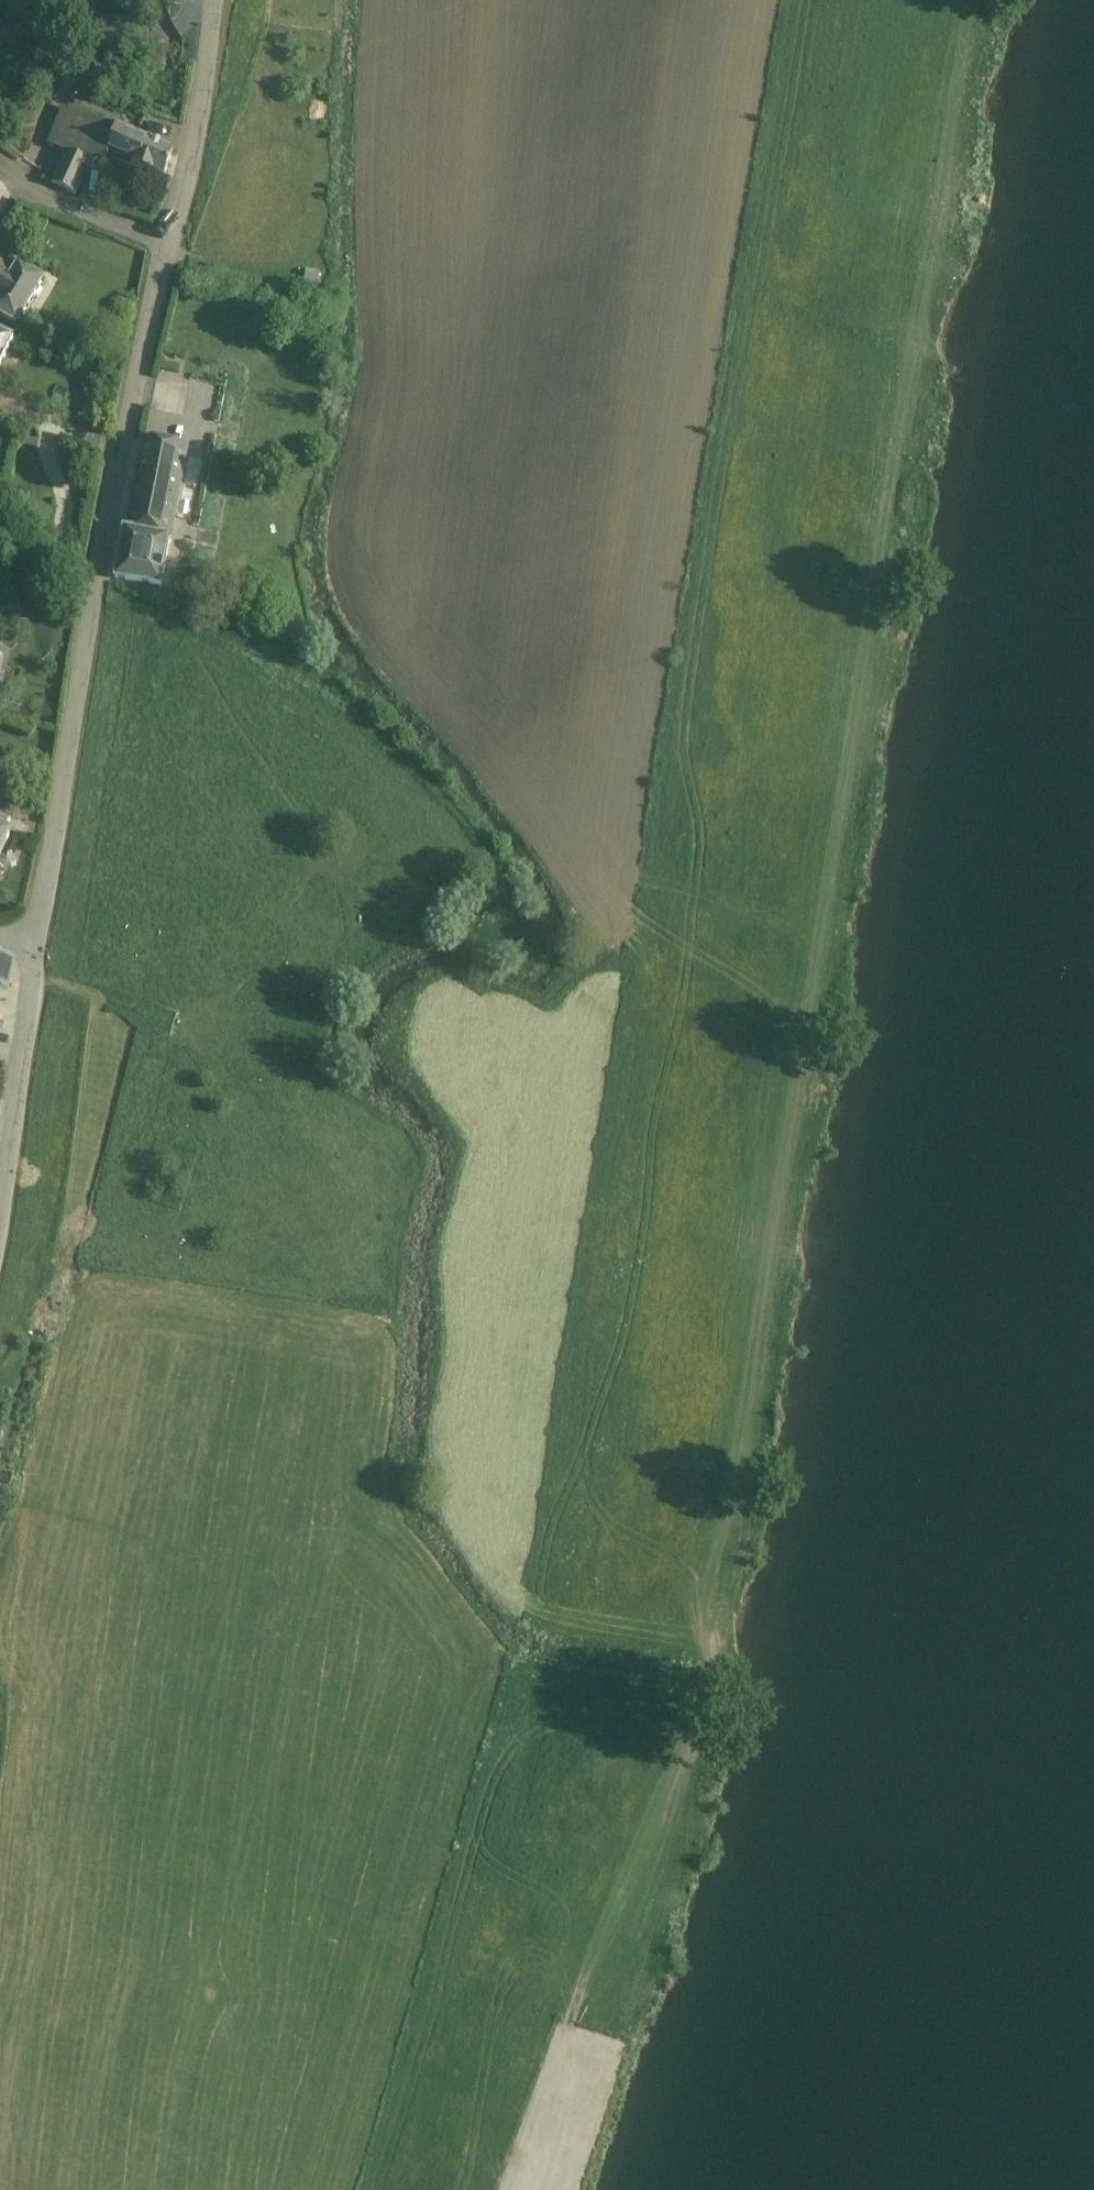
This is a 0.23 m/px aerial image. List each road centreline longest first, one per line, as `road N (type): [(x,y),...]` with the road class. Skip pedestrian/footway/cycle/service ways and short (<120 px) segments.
road 1 (tertiary): [(33,955),(98,558),(170,247)]
road 2 (tertiary): [(170,247),(214,0)]
road 3 (tertiary): [(0,1189),(33,955)]
road 4 (unclassified): [(170,247),(54,197),(0,160)]

